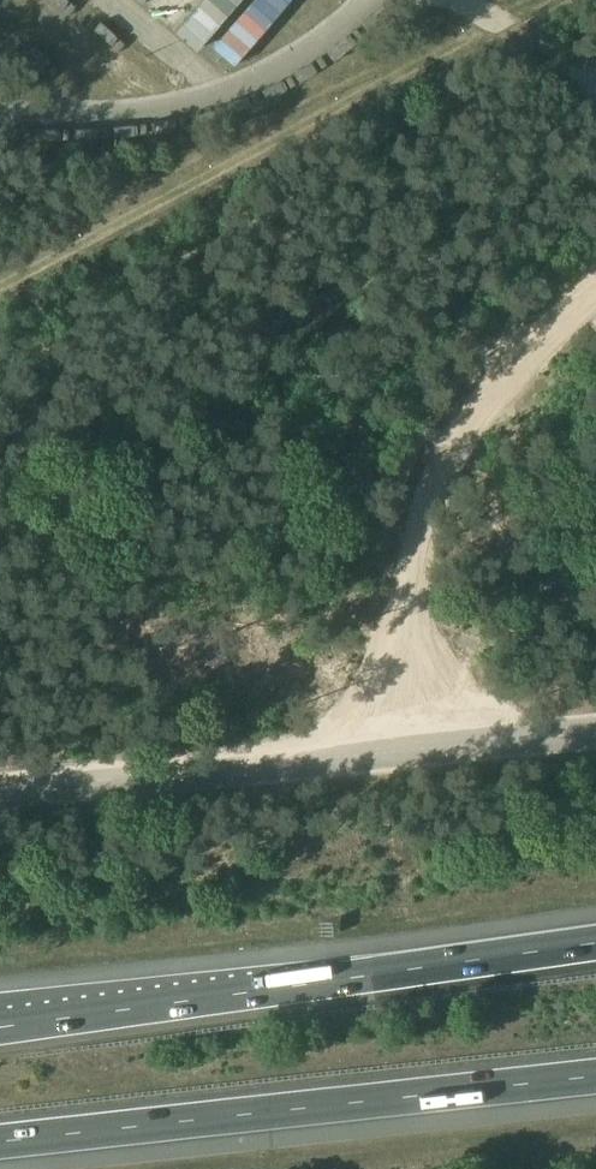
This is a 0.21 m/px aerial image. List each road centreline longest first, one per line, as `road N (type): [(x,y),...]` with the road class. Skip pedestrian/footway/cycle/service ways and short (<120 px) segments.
road 1 (motorway): [(595,942),(0,1026)]
road 2 (motorway): [(0,1143),(595,1078)]
road 3 (track): [(401,754),(426,477),(546,326),(595,291)]

